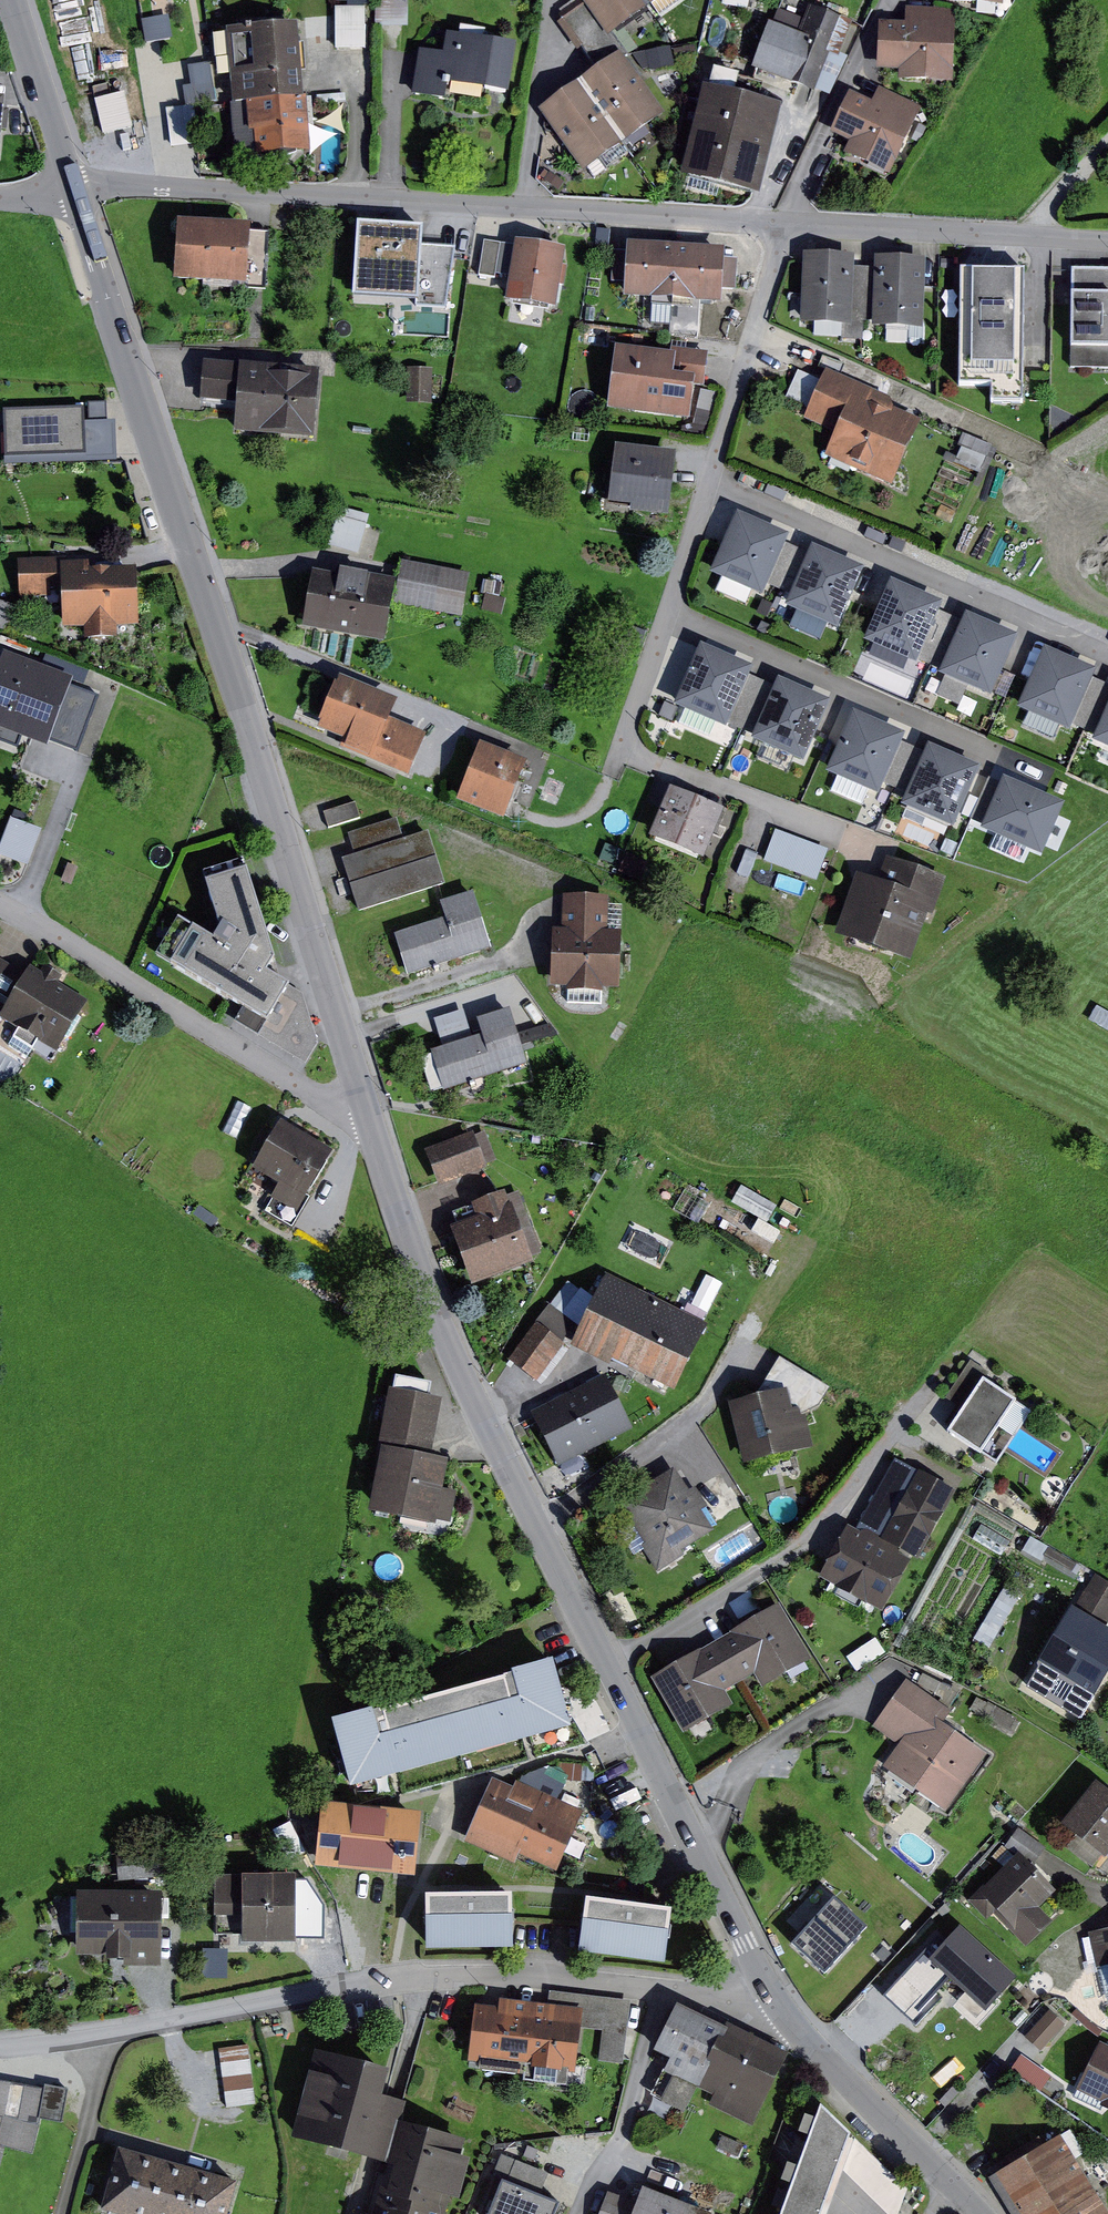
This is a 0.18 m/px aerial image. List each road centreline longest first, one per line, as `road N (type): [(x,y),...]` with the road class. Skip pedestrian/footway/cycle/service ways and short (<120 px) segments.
road 1 (residential): [(76,190),(121,182),(1107,240)]
road 2 (residential): [(76,190),(231,638),(371,1128)]
road 3 (residential): [(371,1128),(473,1386),(782,2009)]
road 4 (residential): [(120,2035),(406,1977),(518,1975),(671,1990)]
road 5 (residential): [(0,906),(371,1128)]
road 6 (residential): [(782,2009),(987,2213)]
road 7 (residential): [(586,2213),(630,2131),(671,1990)]
road 8 (residential): [(20,0),(76,190)]
road 9 (residential): [(68,2213),(120,2035)]
road 10 (residential): [(0,2043),(120,2035)]

